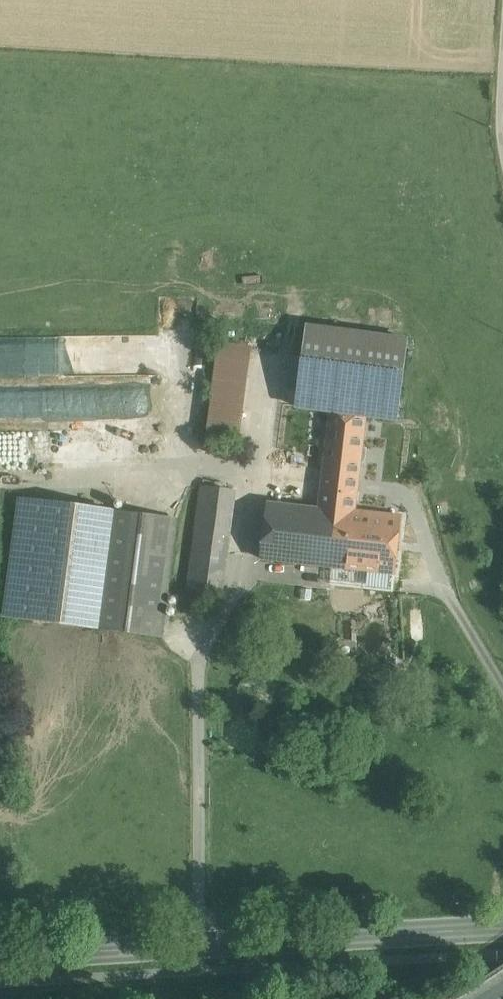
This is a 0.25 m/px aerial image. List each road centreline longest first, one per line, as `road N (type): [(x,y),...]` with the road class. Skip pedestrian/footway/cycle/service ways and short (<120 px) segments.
road 1 (tertiary): [(0,953),(502,923)]

